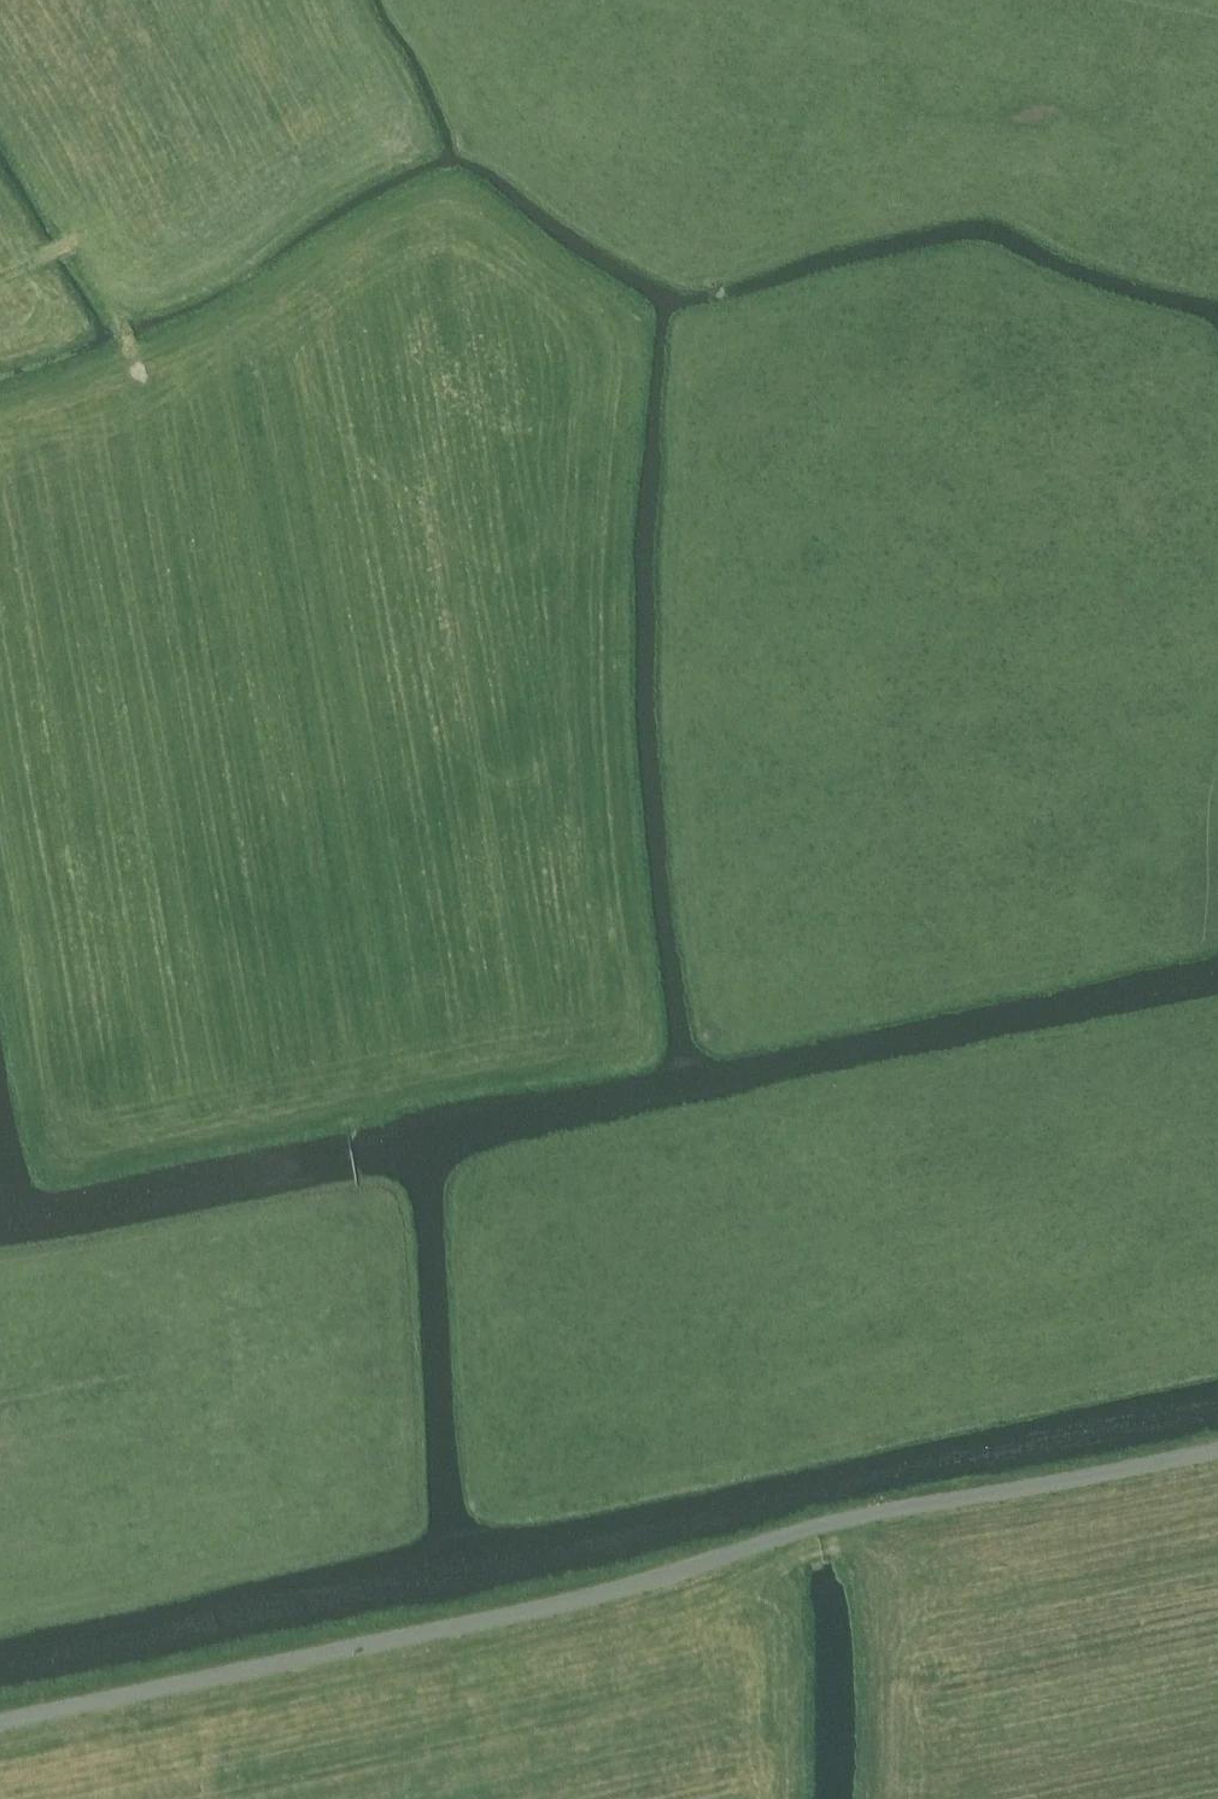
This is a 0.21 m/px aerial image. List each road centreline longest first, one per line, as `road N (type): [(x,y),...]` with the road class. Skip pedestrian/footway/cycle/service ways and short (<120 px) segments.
road 1 (unclassified): [(0,1724),(676,1575),(814,1529),(1217,1450)]
road 2 (track): [(906,1798),(873,1518)]

